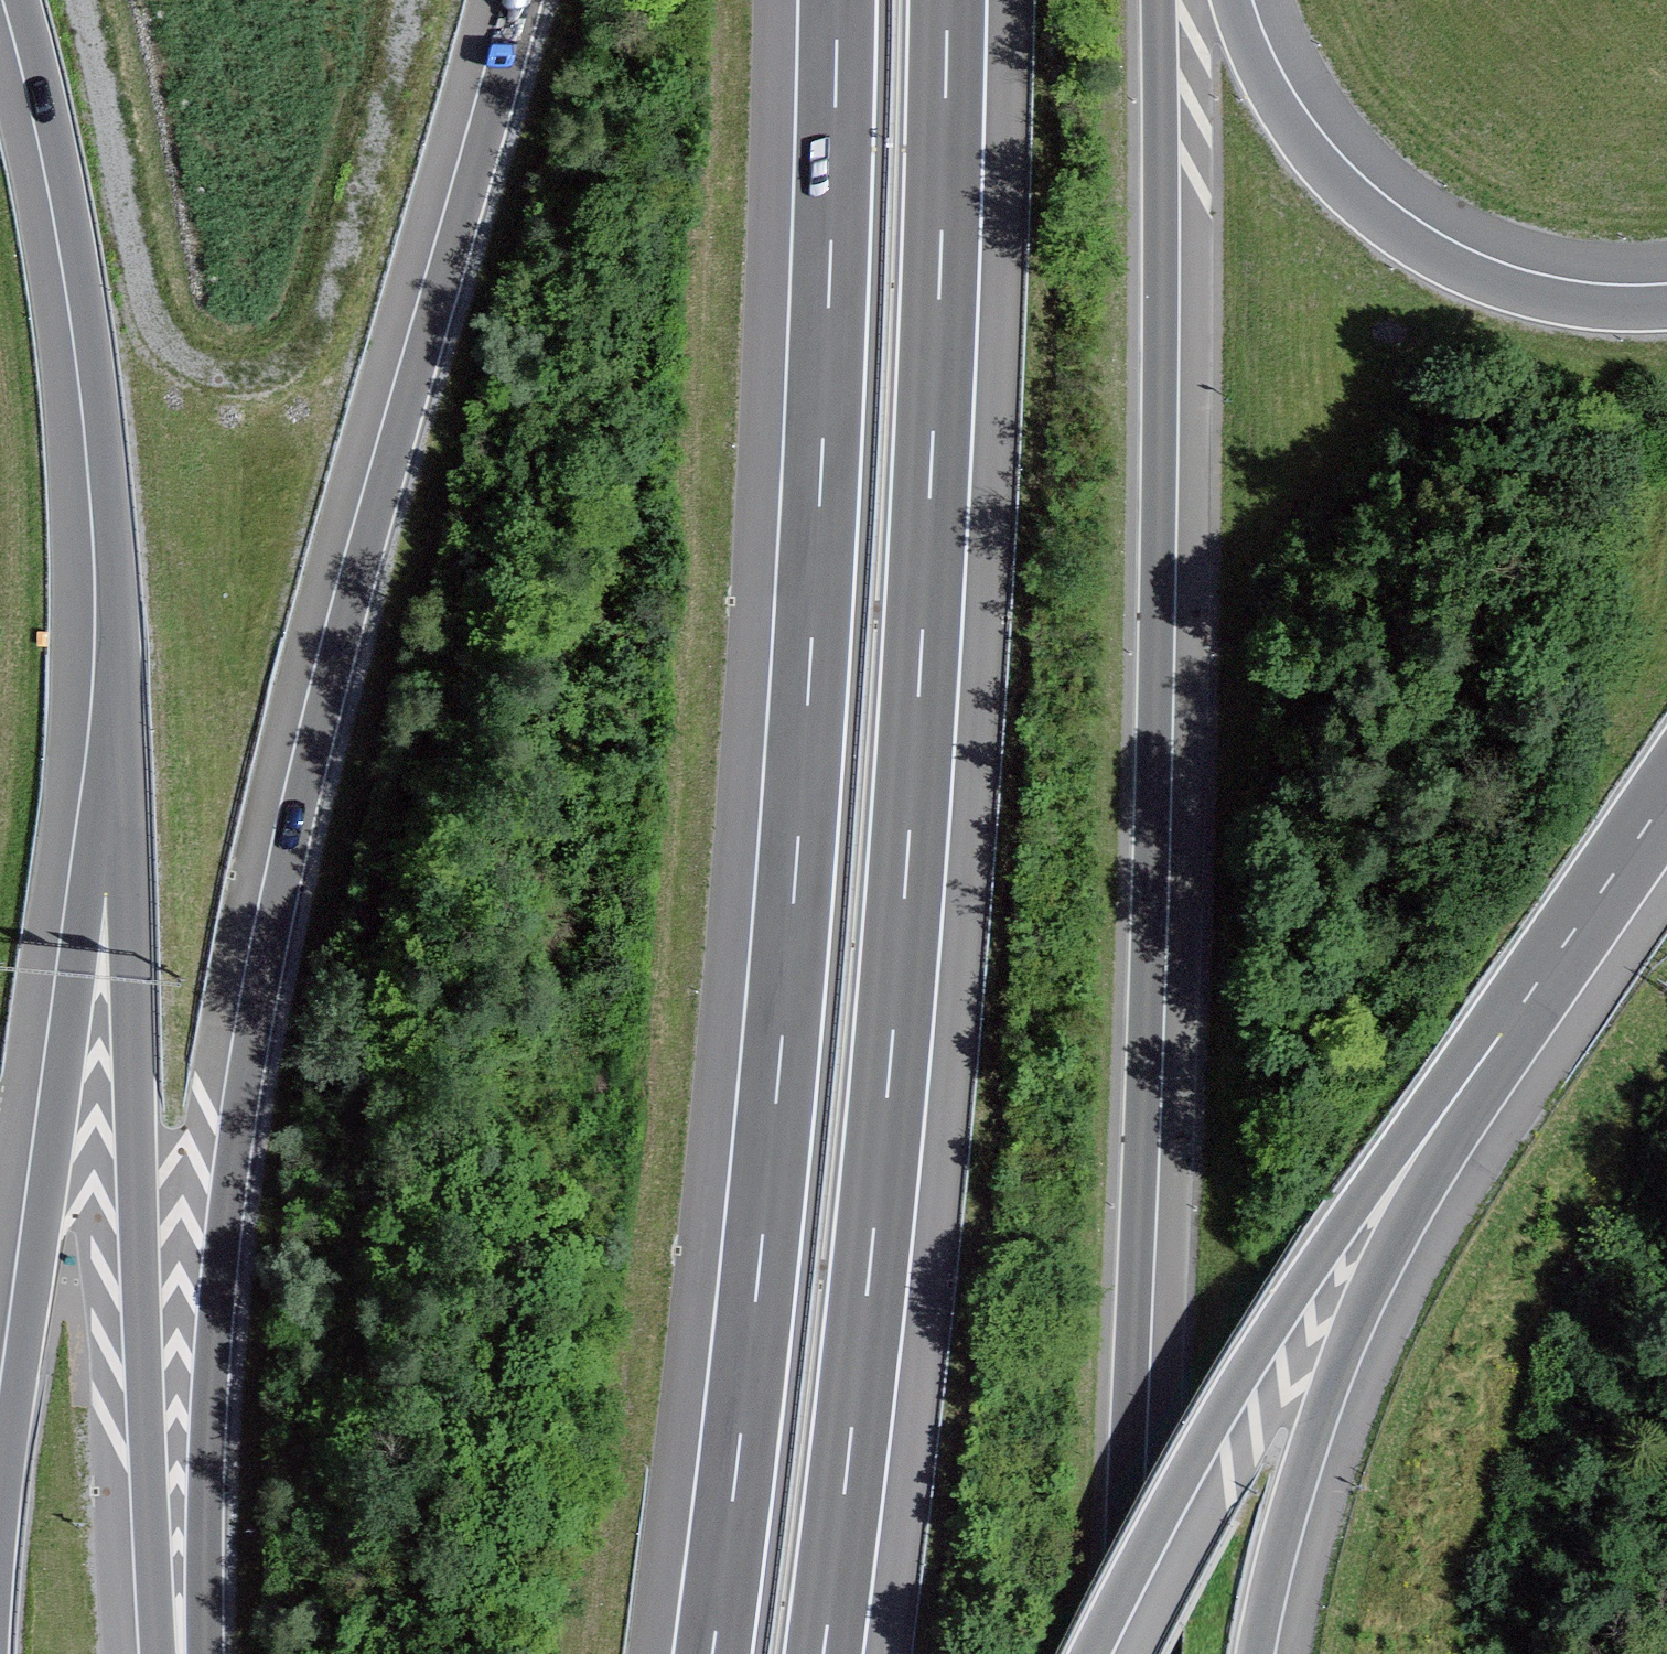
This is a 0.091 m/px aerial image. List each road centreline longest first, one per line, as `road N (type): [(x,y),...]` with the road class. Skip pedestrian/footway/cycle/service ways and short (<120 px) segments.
road 1 (motorway): [(525,0),(348,618),(265,969),(217,1312),(207,1653)]
road 2 (motorway): [(837,0),(822,464),(796,866),(712,1653)]
road 3 (motorway): [(823,1653),(906,877),(931,470),(947,0)]
road 4 (motorway): [(1117,1653),(1157,671),(1158,0)]
road 5 (trunk): [(122,644),(159,1653)]
road 6 (motorway): [(122,644),(0,1556)]
road 7 (motorway): [(1093,1653),(1255,1355),(1336,1231),(1499,1037)]
road 8 (trunk): [(1257,1653),(1276,1563),(1345,1348),(1499,1037)]
road 9 (trunk): [(24,0),(91,319),(122,644)]
road 10 (motorway): [(1666,307),(1567,304),(1488,283),(1421,251),(1351,199),(1298,136),(1263,81),(1232,0)]
road 11 (trunk): [(1499,1037),(1666,795)]

